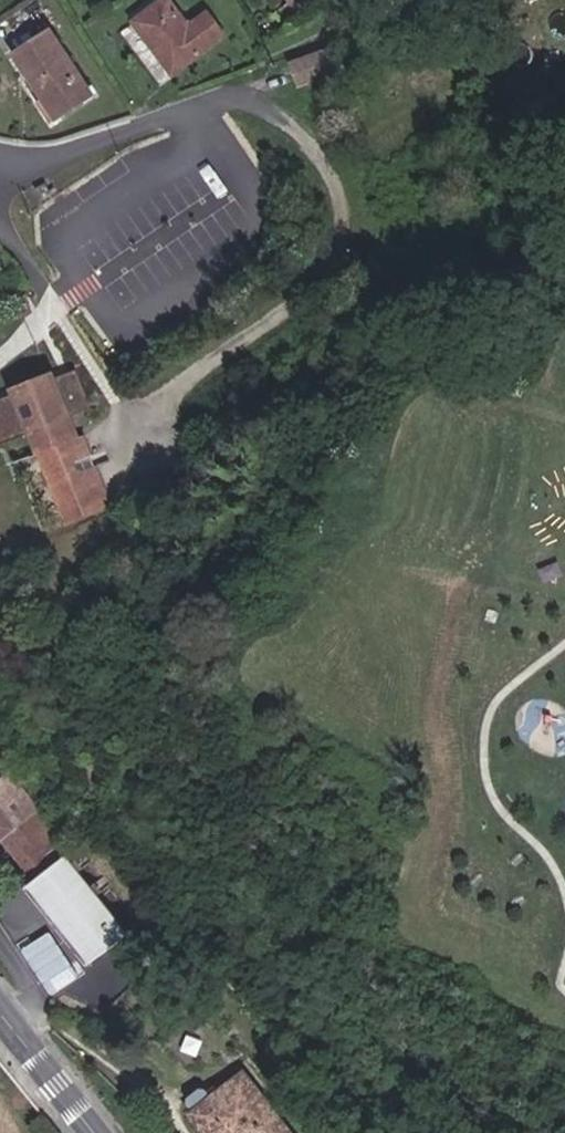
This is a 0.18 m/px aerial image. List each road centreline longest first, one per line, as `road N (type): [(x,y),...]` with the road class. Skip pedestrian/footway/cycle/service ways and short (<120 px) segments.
road 1 (primary): [(0,1009),(97,1132)]

